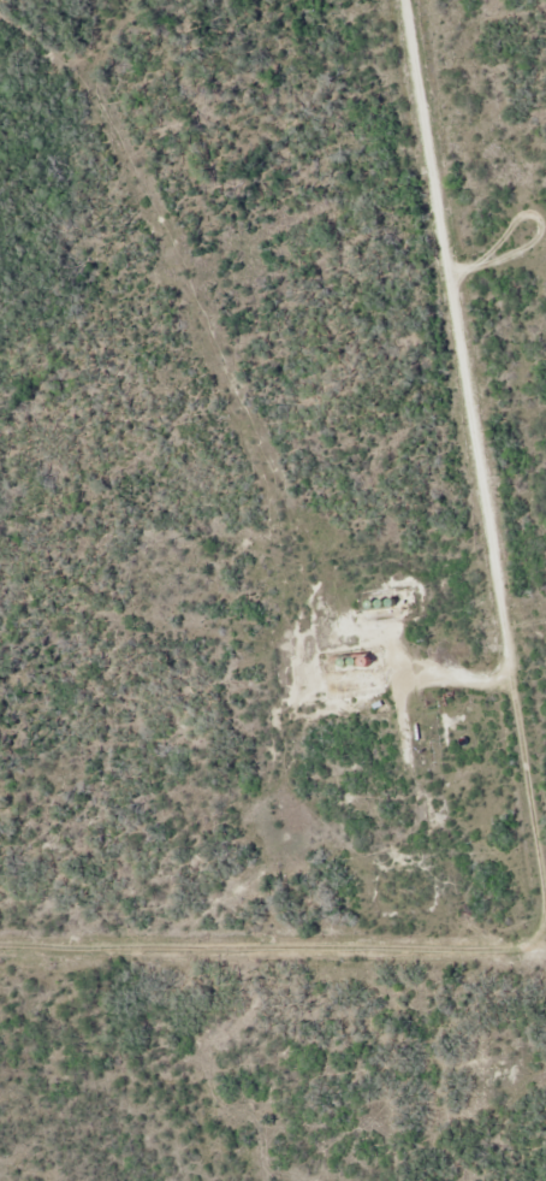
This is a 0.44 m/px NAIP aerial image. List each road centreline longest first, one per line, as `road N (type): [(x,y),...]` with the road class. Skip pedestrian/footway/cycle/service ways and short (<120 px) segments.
road 1 (track): [(372,0),(427,390),(468,548),(509,904),(486,913),(0,915)]

